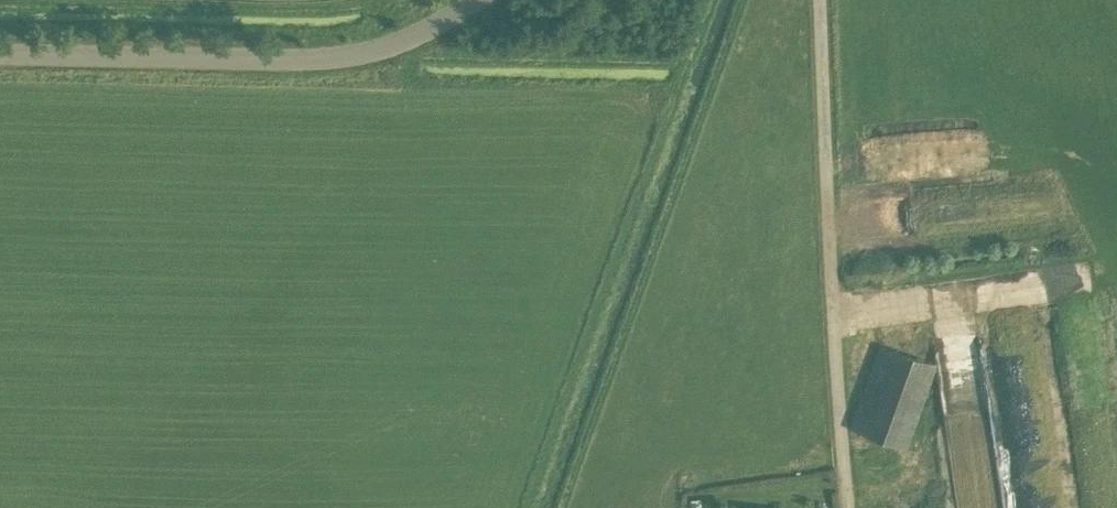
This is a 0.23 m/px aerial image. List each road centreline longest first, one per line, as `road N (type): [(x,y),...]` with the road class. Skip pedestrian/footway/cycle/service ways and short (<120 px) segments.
road 1 (tertiary): [(479,0),(370,55),(305,64),(0,59)]

